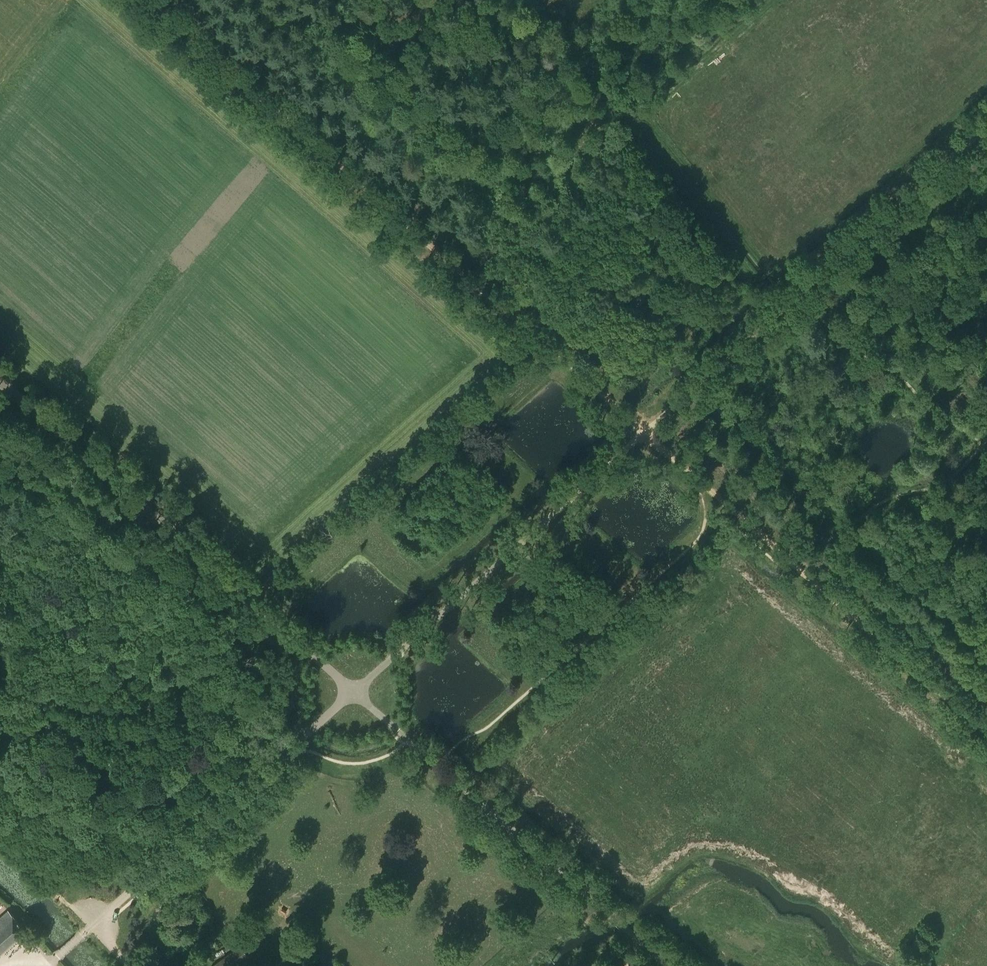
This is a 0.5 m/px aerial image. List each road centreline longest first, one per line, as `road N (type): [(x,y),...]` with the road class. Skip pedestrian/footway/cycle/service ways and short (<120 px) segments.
road 1 (track): [(152,0),(644,433)]
road 2 (unclassified): [(354,692),(0,380)]
road 3 (track): [(644,433),(986,125)]
road 4 (track): [(392,725),(354,692),(644,433)]
road 5 (track): [(250,599),(537,334)]
road 6 (track): [(697,479),(986,731)]
road 7 (unclassified): [(354,692),(93,925)]
road 8 (track): [(638,938),(436,765)]

